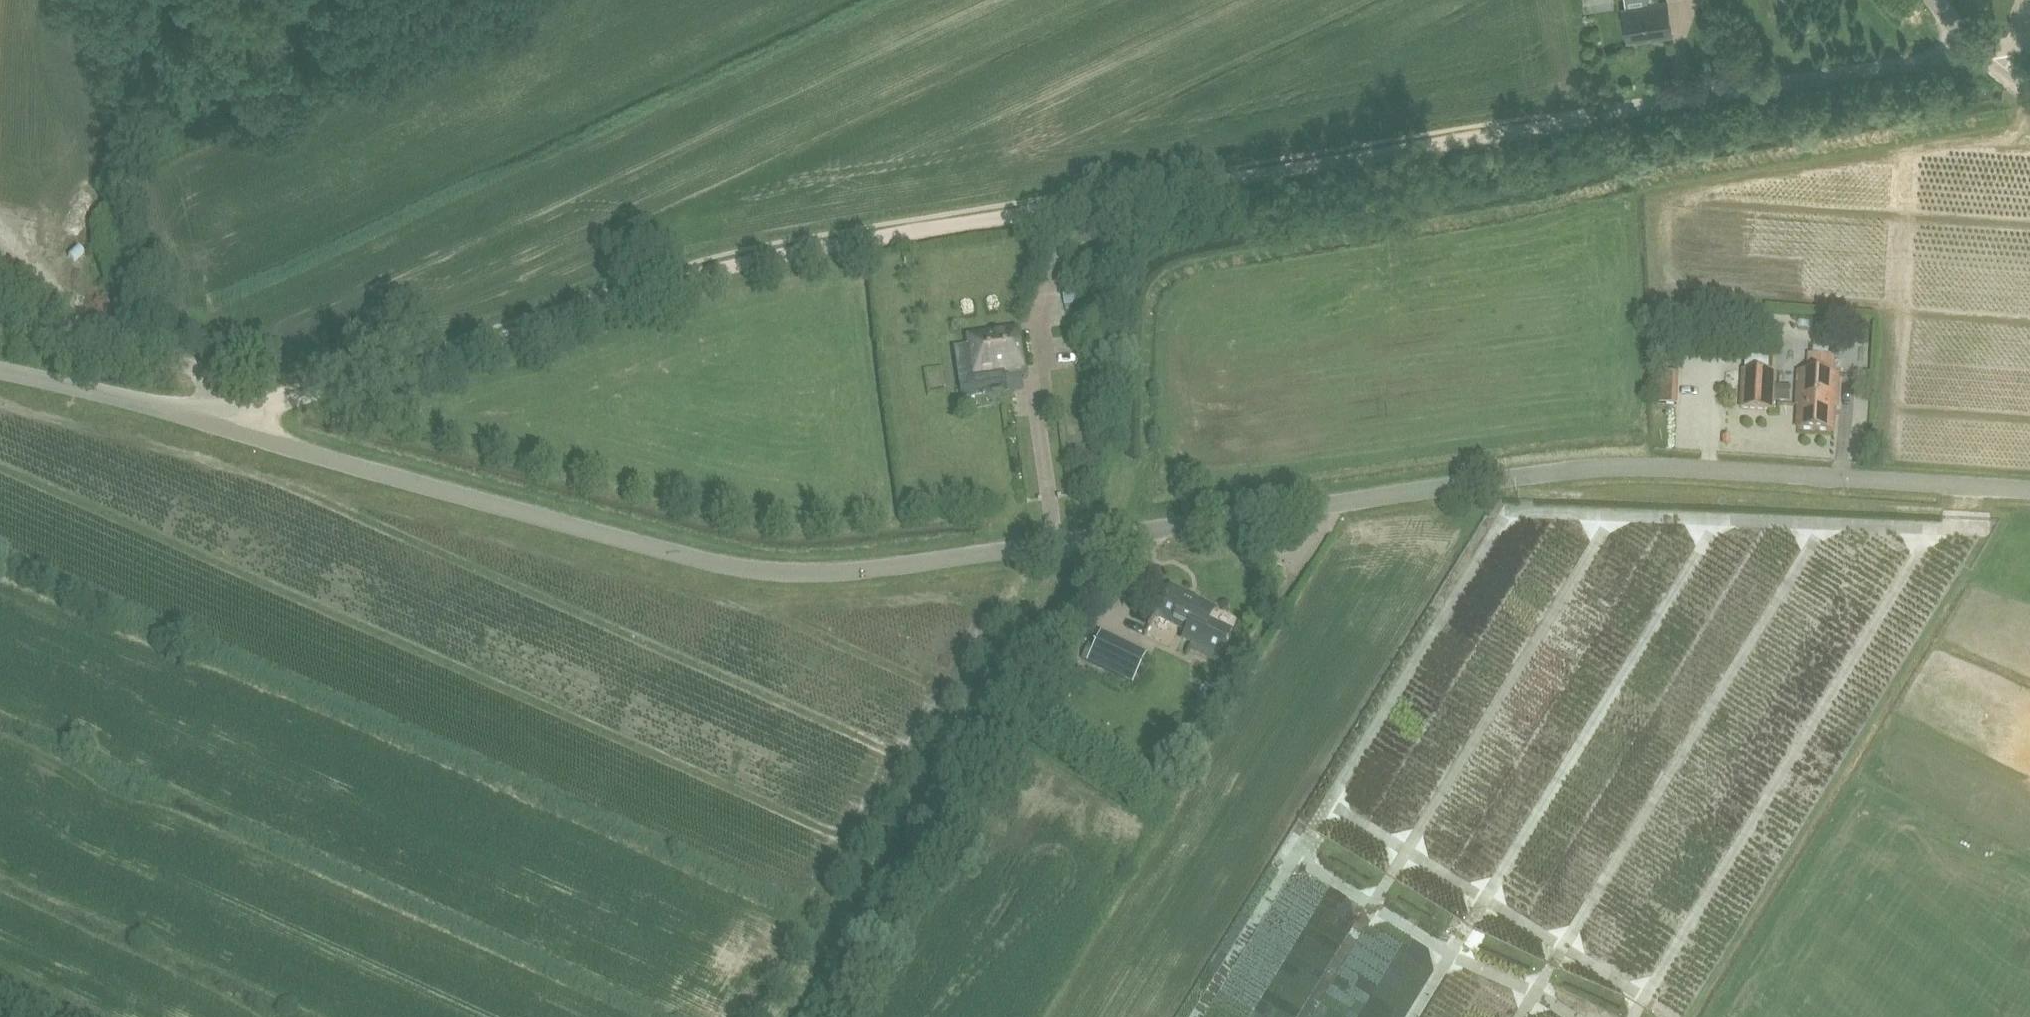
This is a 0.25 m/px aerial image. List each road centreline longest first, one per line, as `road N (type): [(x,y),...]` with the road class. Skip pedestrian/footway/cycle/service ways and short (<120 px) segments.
road 1 (unclassified): [(2029,490),(1597,468),(786,574),(706,562),(261,439)]
road 2 (unclassified): [(1980,50),(786,253),(295,396),(271,410),(261,439)]
road 3 (unclassified): [(261,439),(129,398),(0,372)]

